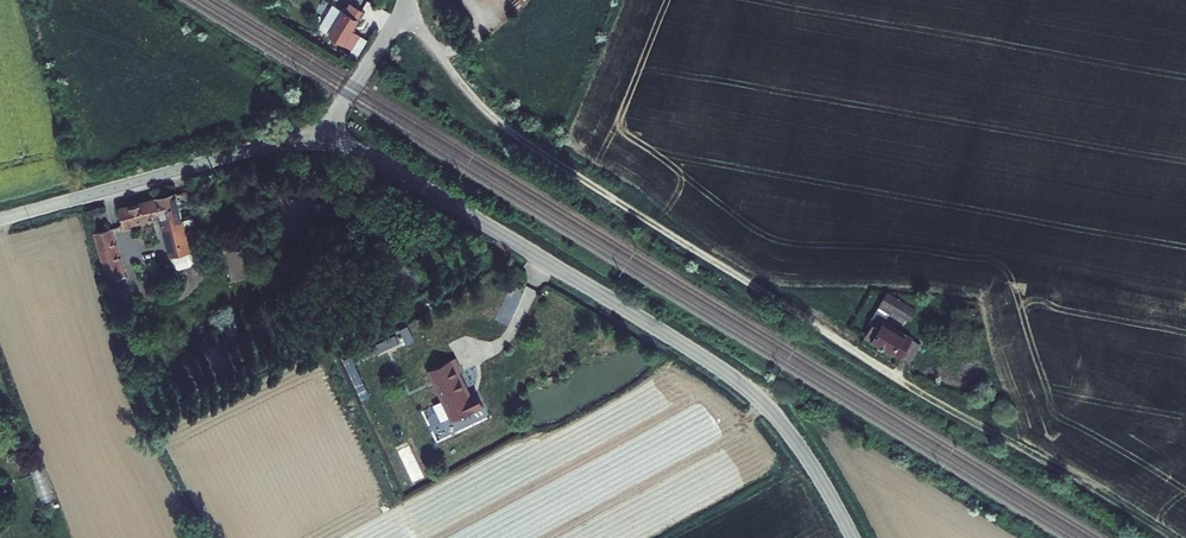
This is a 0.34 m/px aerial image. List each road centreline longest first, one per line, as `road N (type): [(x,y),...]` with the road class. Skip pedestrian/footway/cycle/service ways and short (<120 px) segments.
road 1 (unclassified): [(851,537),(796,443),(736,382),(323,126)]
road 2 (unclassified): [(401,10),(510,132),(905,384)]
road 3 (unclassified): [(323,126),(0,220)]
road 4 (track): [(905,384),(1172,537)]
road 5 (unclassified): [(323,126),(401,10)]

